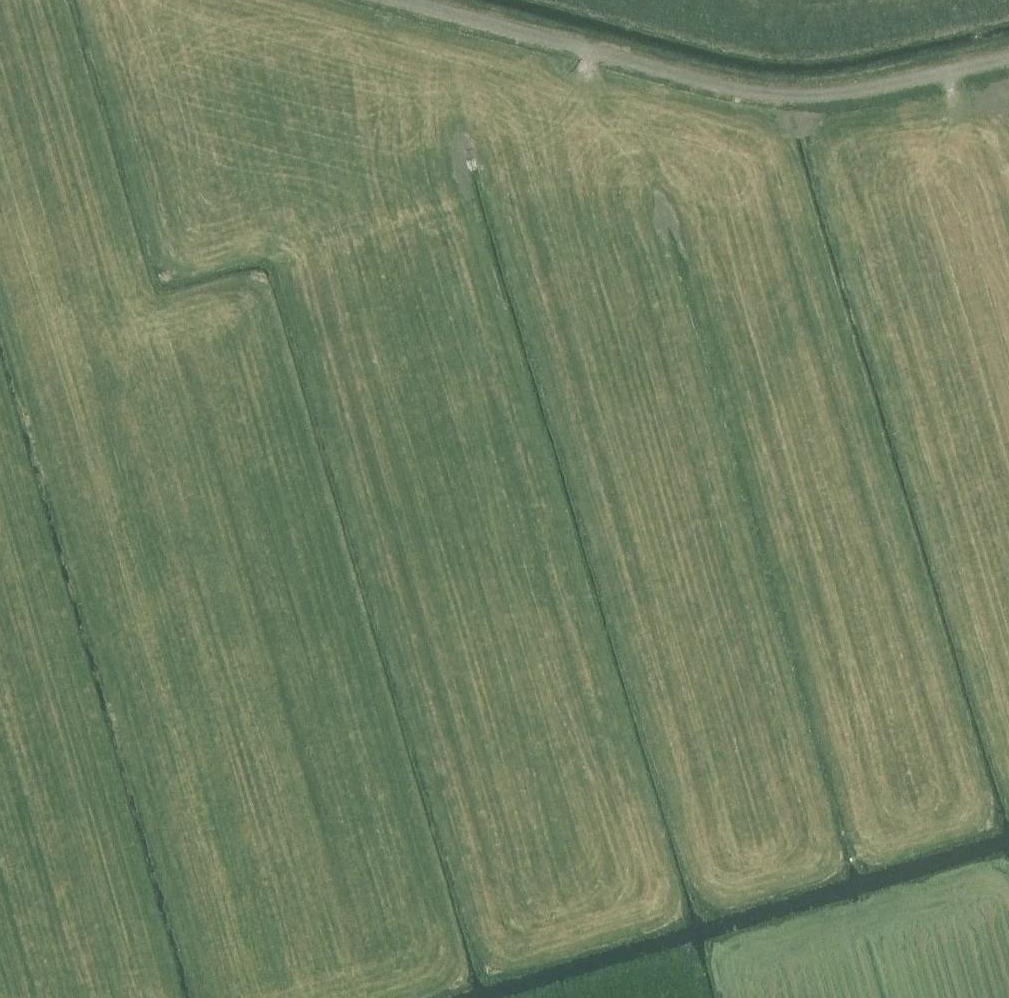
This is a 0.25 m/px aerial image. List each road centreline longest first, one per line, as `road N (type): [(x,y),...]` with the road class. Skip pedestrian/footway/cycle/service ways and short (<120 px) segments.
road 1 (unclassified): [(1008,62),(802,100),(720,90),(381,0)]

